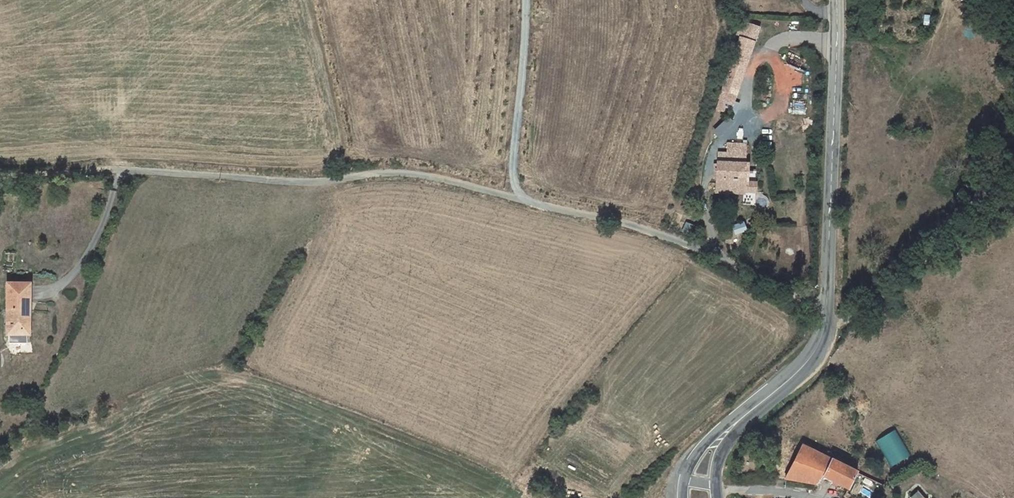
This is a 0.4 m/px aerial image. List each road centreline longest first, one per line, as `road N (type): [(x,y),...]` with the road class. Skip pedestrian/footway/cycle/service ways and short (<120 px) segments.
road 1 (unclassified): [(828,312),(796,305),(654,235),(446,180),(383,173),(310,183),(119,170)]
road 2 (tertiary): [(835,0),(828,312)]
road 3 (track): [(825,330),(1013,203)]
road 4 (tertiary): [(828,312),(817,361),(801,381),(738,421)]

